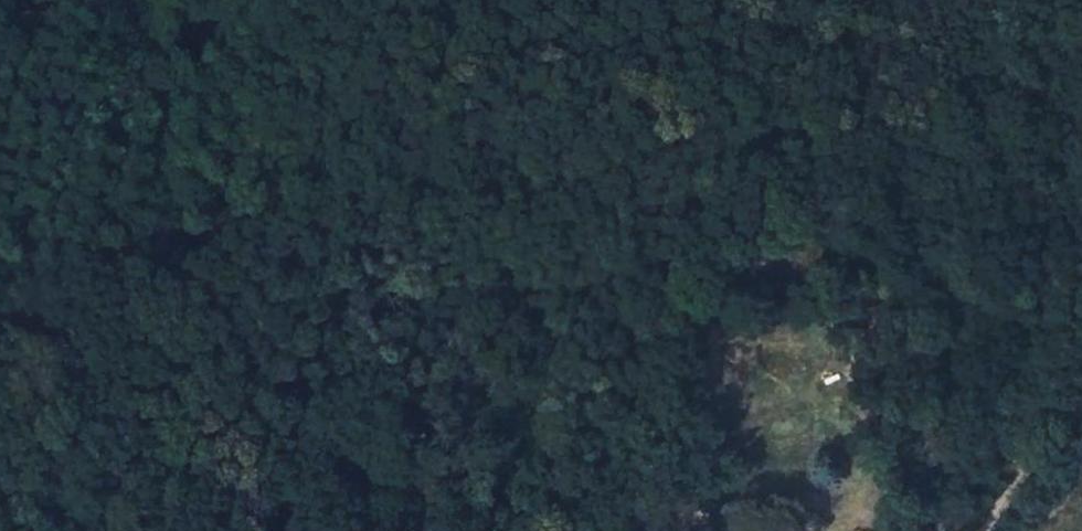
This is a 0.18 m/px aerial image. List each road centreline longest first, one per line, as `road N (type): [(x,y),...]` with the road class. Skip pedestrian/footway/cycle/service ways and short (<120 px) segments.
road 1 (track): [(983,530),(1081,405)]

